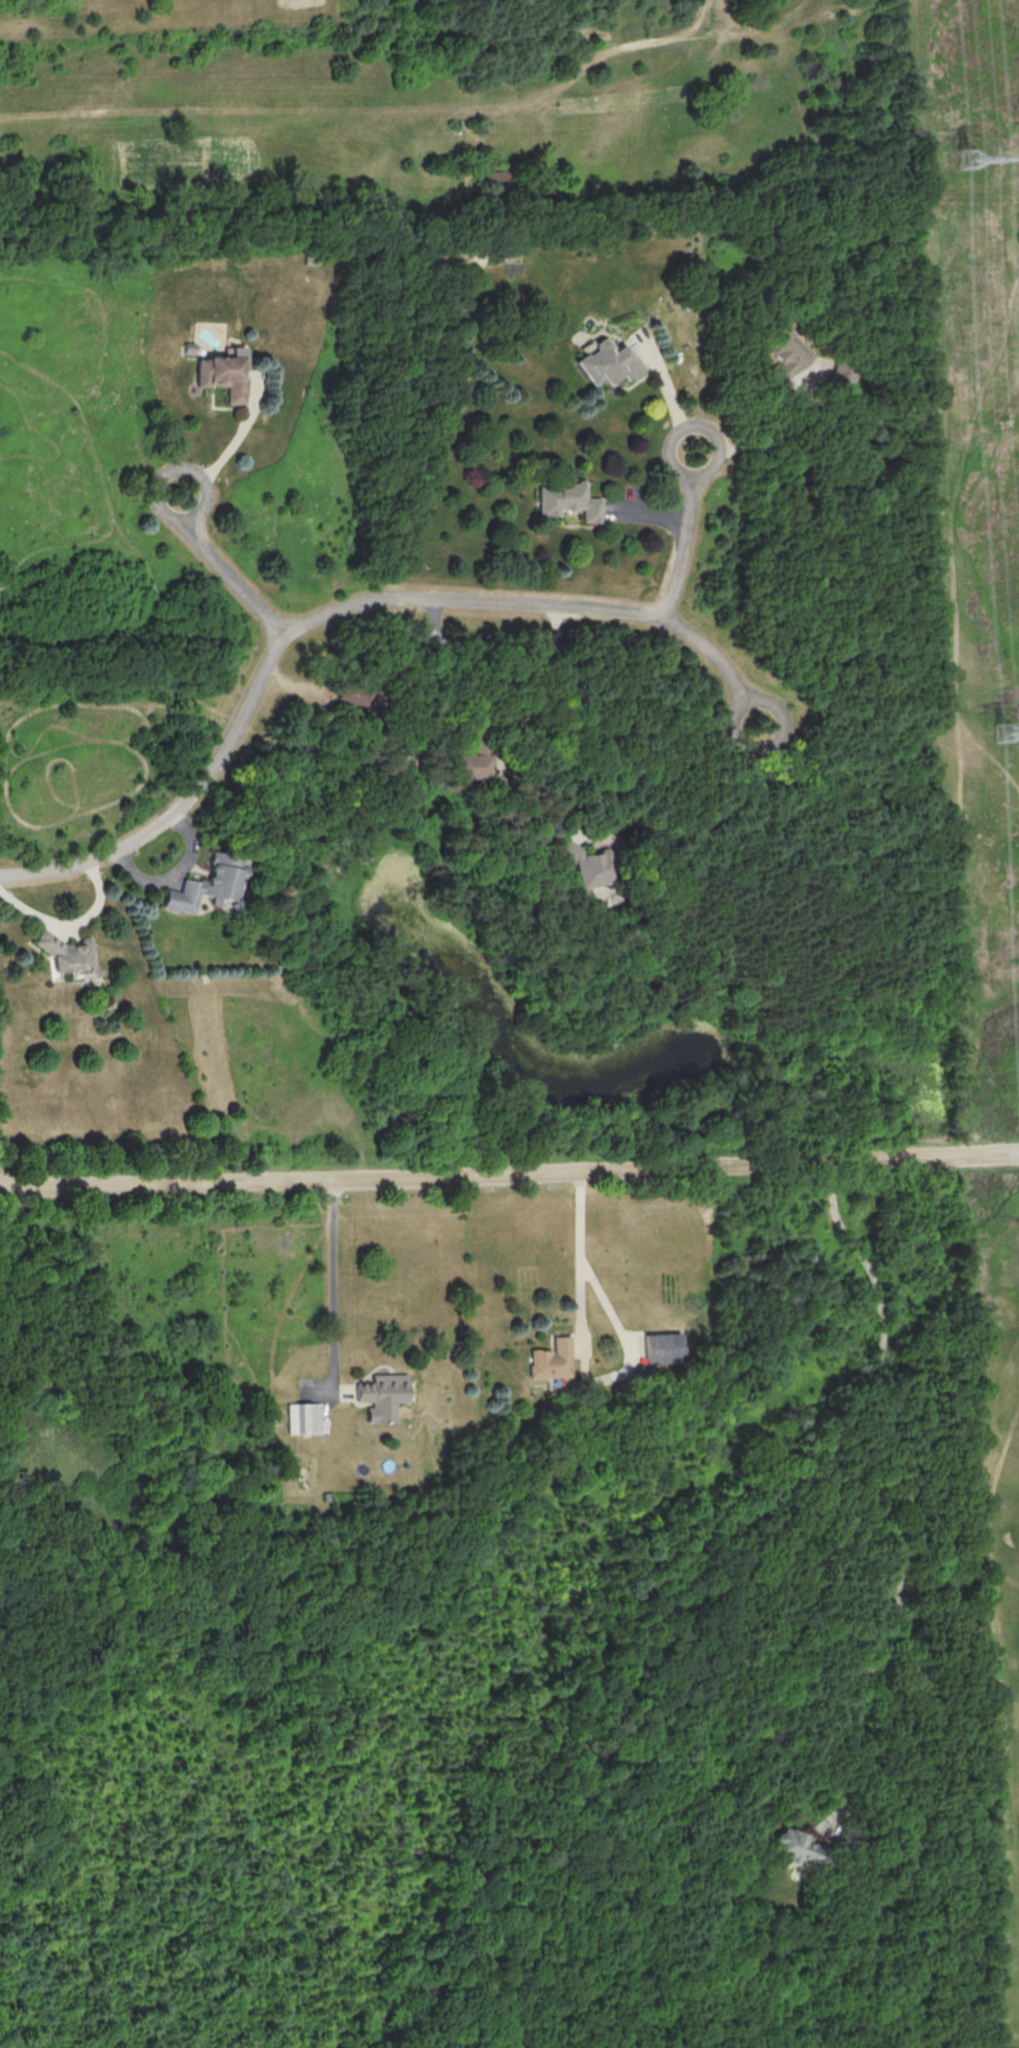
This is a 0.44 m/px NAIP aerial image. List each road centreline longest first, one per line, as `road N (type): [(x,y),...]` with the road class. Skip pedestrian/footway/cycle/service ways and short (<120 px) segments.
road 1 (tertiary): [(0,1184),(303,1183),(1018,1155)]
road 2 (residential): [(0,877),(110,855),(185,807),(222,758),(285,640),(361,606),(427,600),(606,609),(663,622),(709,653),(764,728)]
road 3 (residential): [(285,640),(192,533),(182,492)]
road 4 (residential): [(663,622),(687,530),(696,449)]

